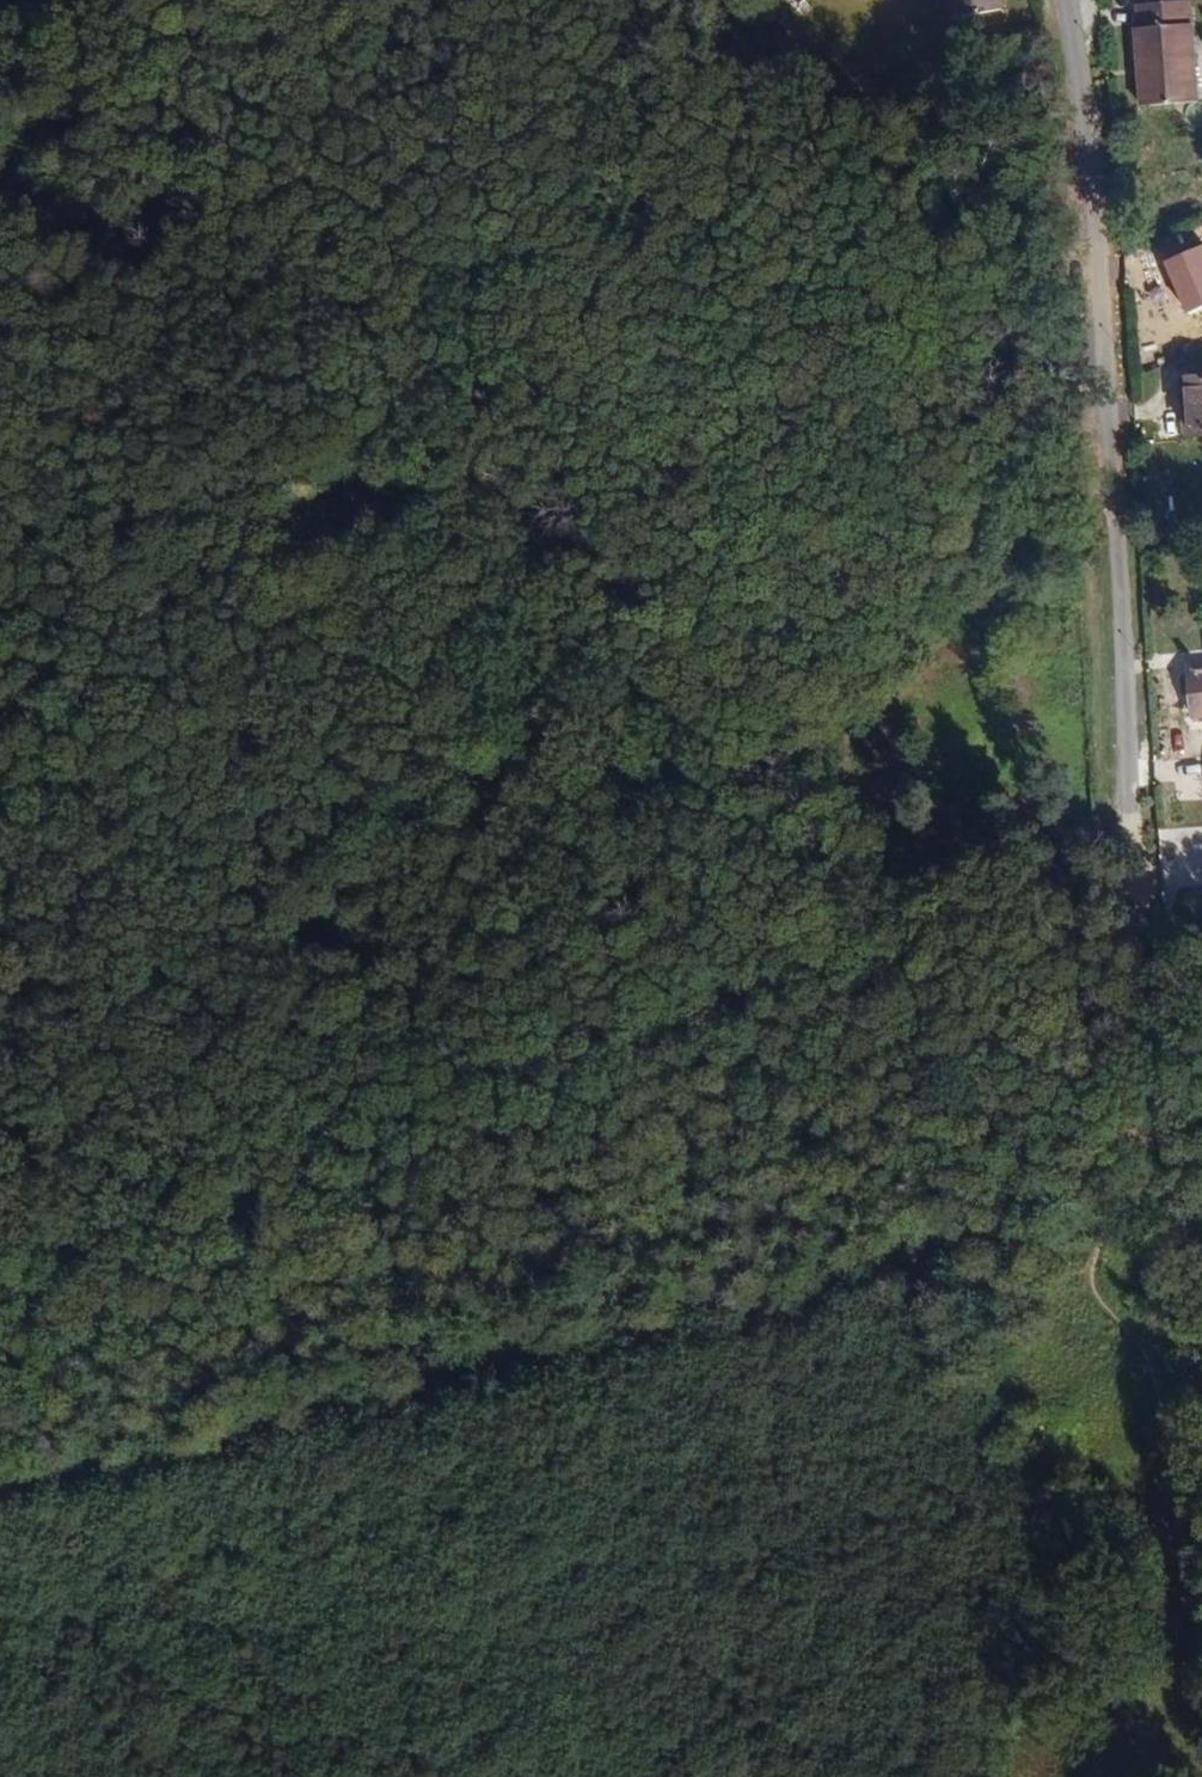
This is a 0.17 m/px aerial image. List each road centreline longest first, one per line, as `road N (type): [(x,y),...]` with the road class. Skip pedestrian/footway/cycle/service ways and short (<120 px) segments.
road 1 (residential): [(1070,0),(1116,419),(1127,817)]

